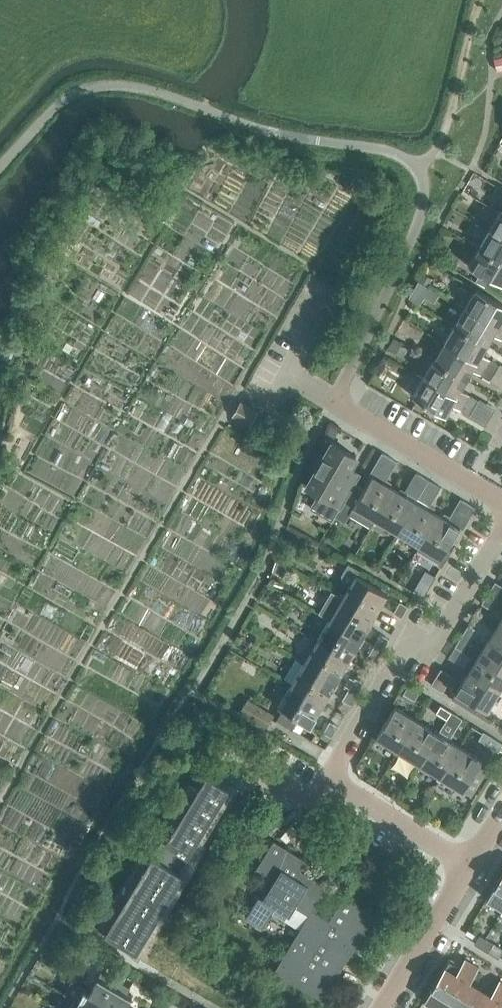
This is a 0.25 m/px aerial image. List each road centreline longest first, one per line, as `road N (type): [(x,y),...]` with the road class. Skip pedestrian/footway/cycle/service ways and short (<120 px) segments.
road 1 (unclassified): [(335,400),(415,227),(420,165),(374,148),(261,129),(135,87),(102,85),(59,103),(0,165)]
road 2 (residential): [(469,866),(339,785),(334,768),(406,644),(434,642),(501,532)]
road 3 (residential): [(501,502),(335,400)]
road 4 (track): [(482,0),(448,119),(420,165)]
road 5 (residential): [(382,1007),(469,866)]

